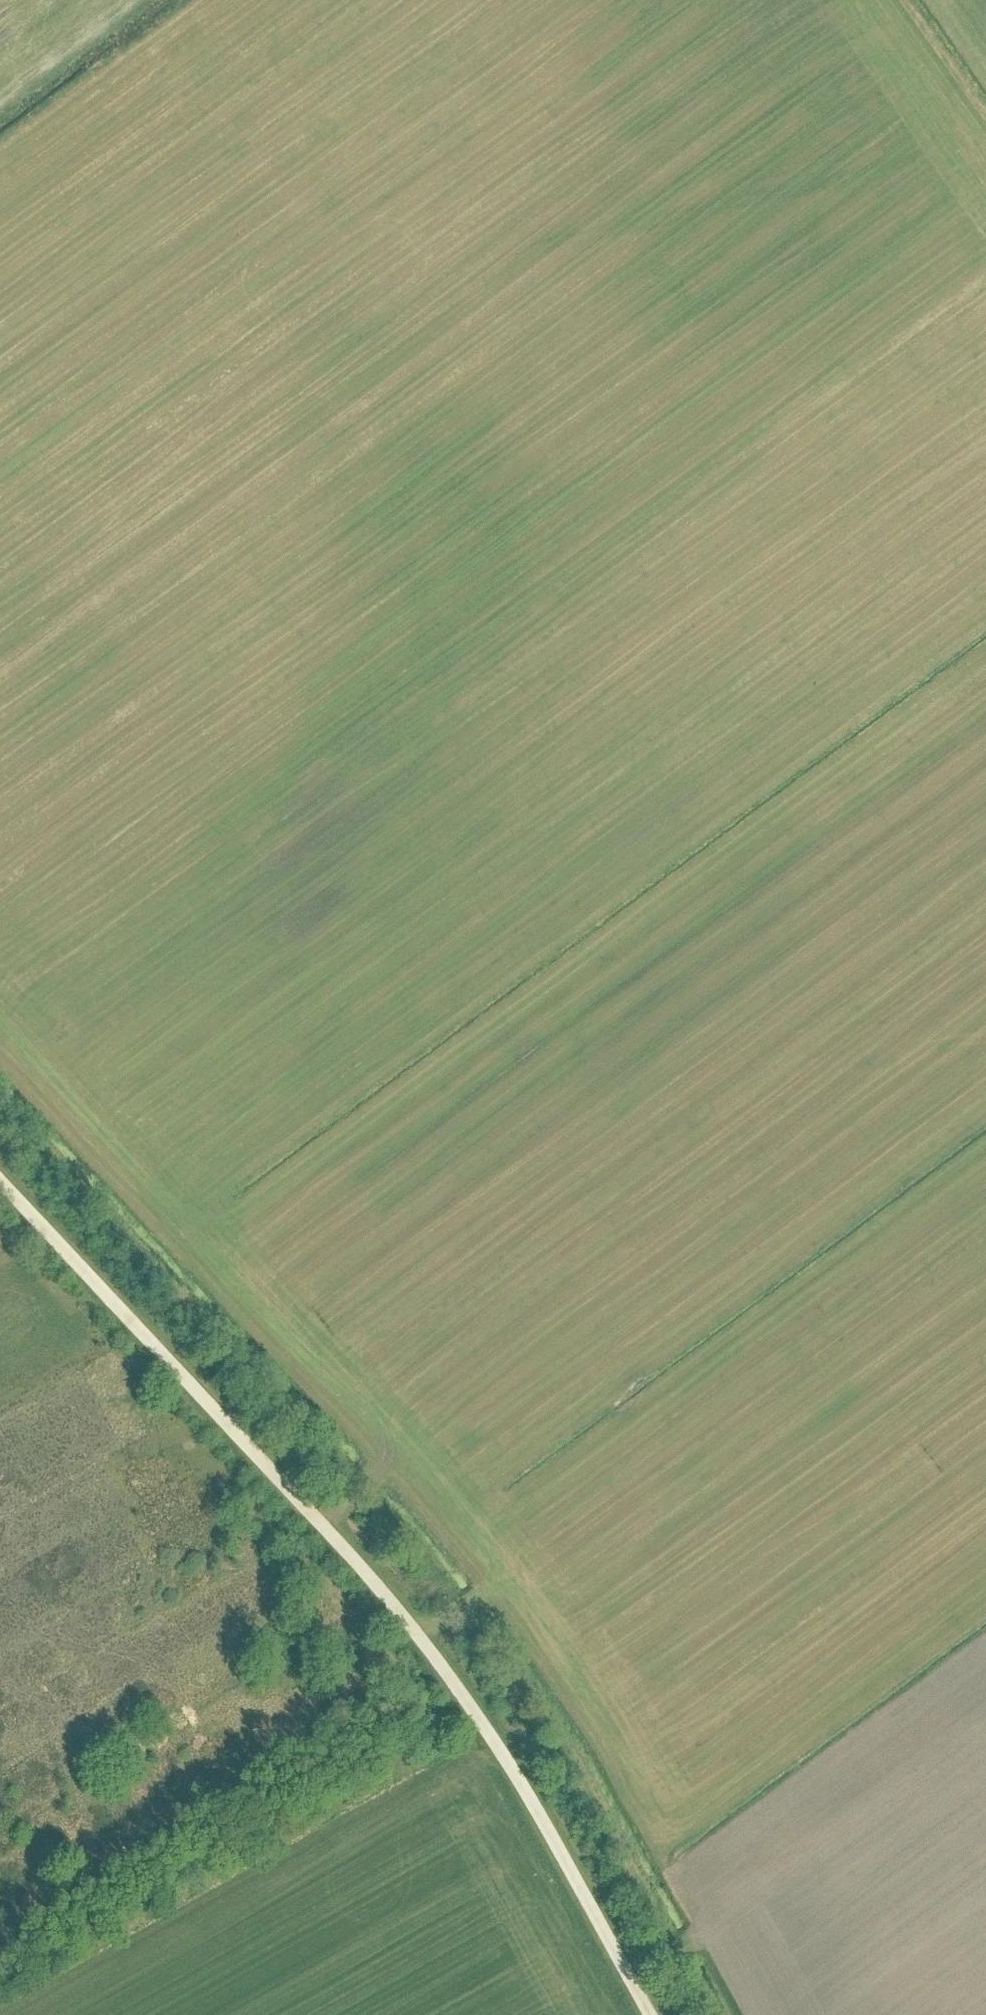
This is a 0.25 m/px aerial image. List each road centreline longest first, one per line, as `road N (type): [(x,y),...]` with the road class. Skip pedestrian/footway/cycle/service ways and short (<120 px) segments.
road 1 (unclassified): [(648,2014),(522,1786),(404,1620),(0,1182)]

